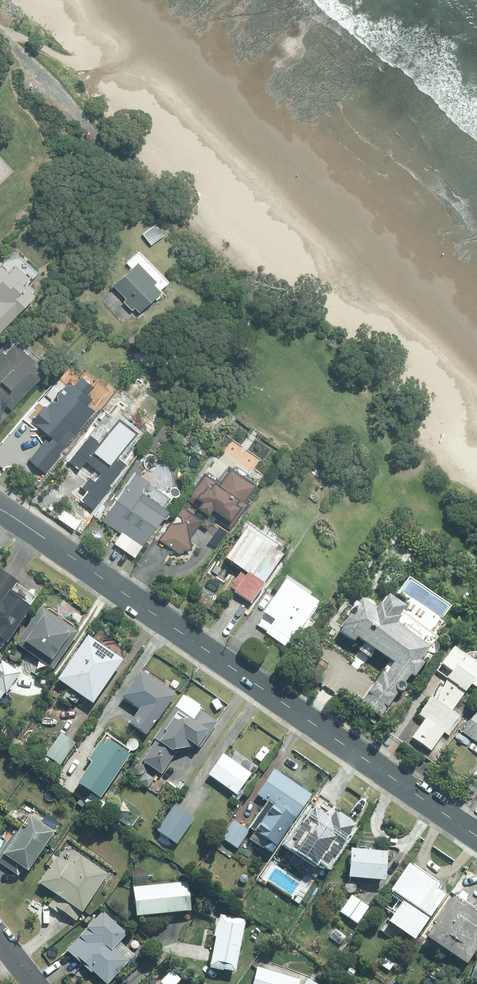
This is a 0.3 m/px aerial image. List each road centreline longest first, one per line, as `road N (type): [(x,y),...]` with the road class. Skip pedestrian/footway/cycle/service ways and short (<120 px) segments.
road 1 (secondary): [(476,837),(0,509)]

